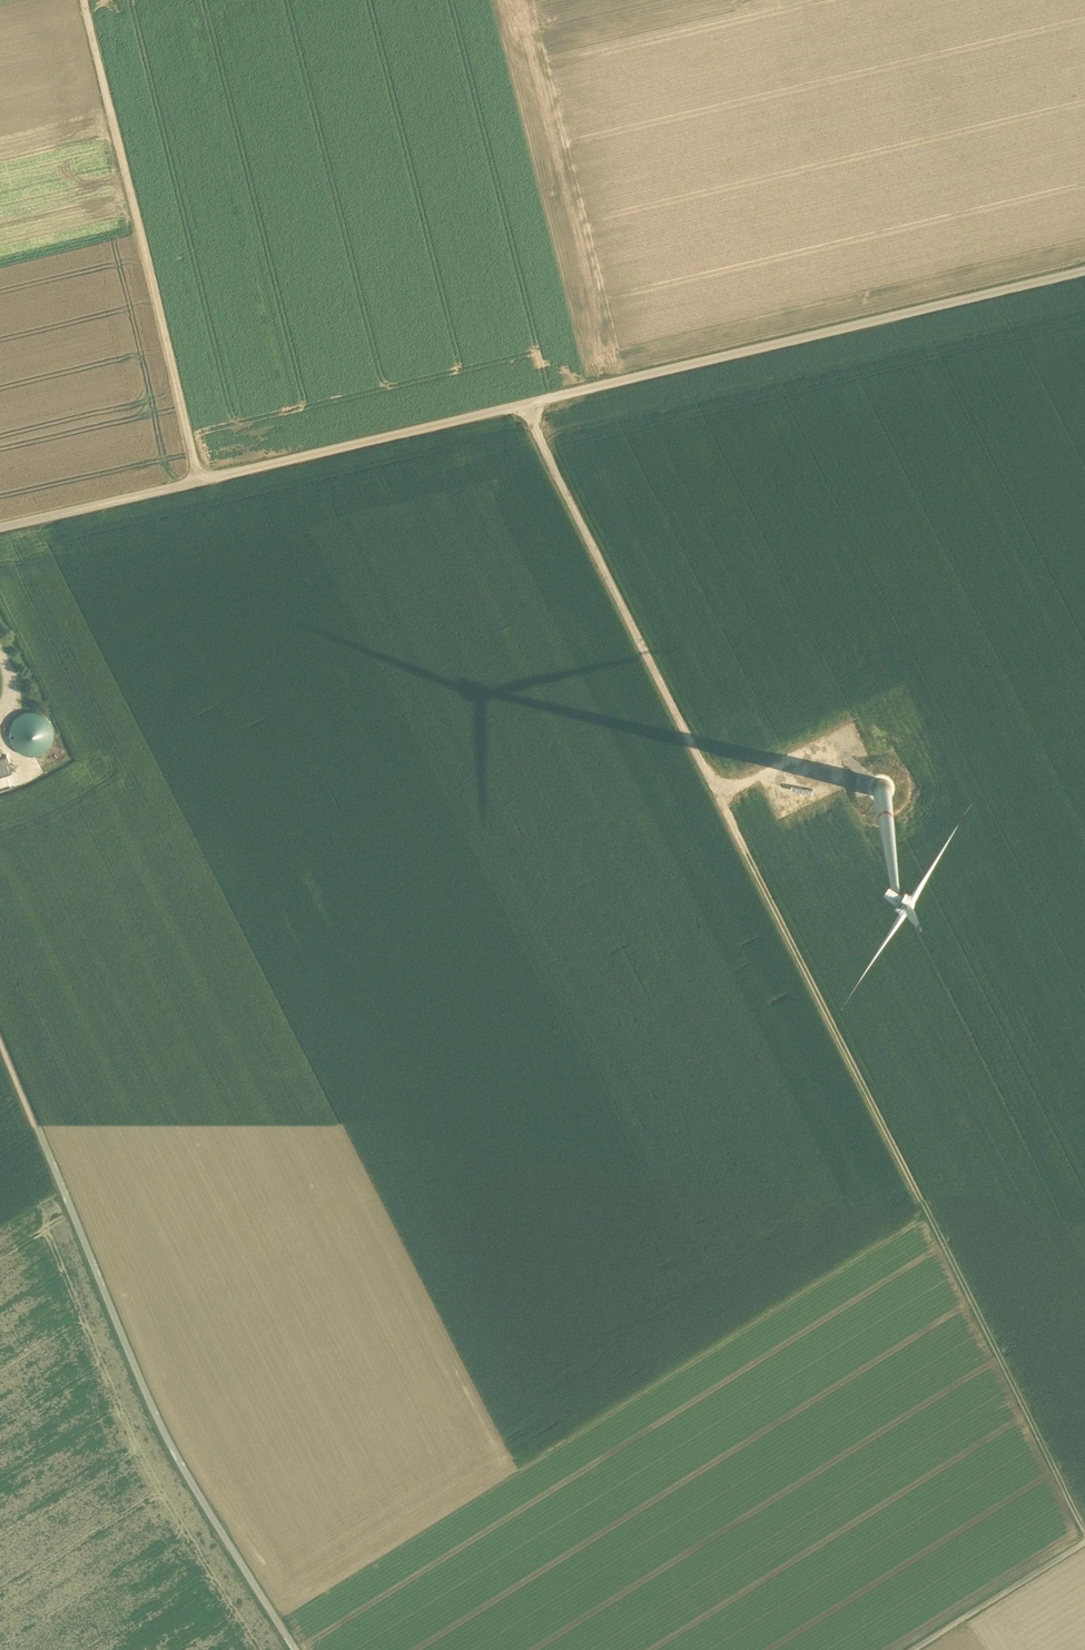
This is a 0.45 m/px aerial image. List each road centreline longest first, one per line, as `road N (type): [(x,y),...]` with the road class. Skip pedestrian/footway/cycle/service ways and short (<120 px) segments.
road 1 (unclassified): [(1084,272),(0,530)]
road 2 (unclassified): [(298,1649),(167,1442),(0,1038)]
road 3 (track): [(197,485),(177,364),(81,0)]
road 4 (track): [(914,1649),(1084,1543)]

